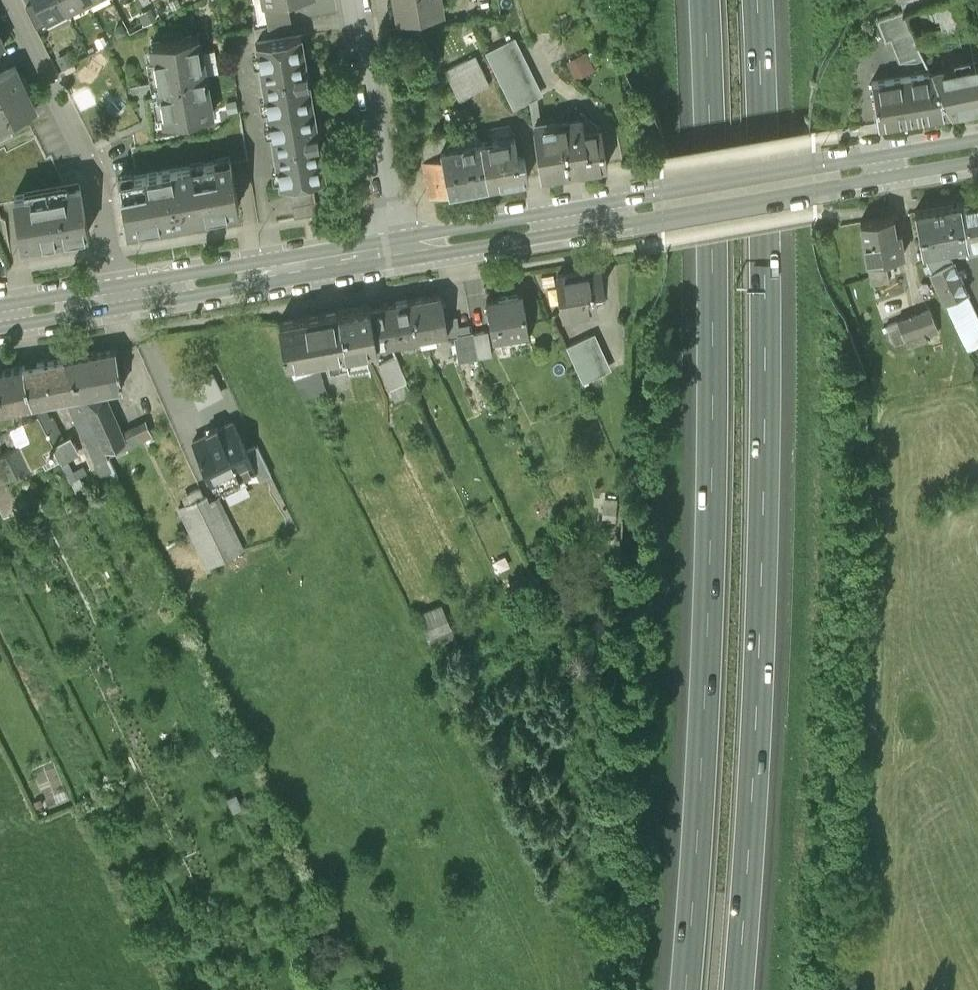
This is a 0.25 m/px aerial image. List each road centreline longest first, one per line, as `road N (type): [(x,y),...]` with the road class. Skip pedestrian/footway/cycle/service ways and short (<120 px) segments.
road 1 (motorway): [(701,0),(712,282),(703,770),(684,989)]
road 2 (motorway): [(736,989),(754,780),(765,287),(756,0)]
road 3 (secondary): [(403,246),(977,148)]
road 4 (residential): [(11,0),(86,149),(117,296)]
road 5 (secondary): [(117,296),(403,246)]
road 6 (residential): [(403,246),(358,0)]

